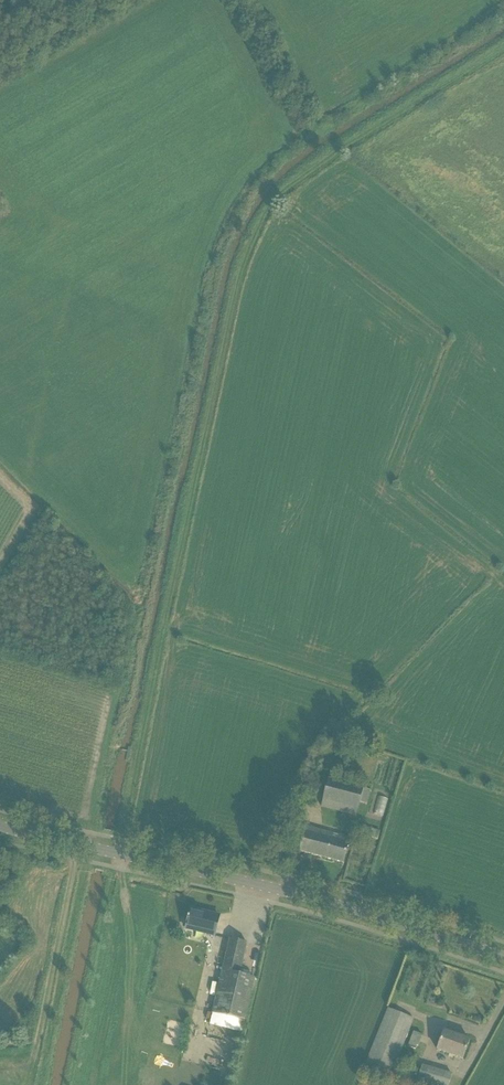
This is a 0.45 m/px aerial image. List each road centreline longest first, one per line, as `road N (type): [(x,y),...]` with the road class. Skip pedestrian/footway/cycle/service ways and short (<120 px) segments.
road 1 (tertiary): [(0,829),(402,923),(503,957)]

